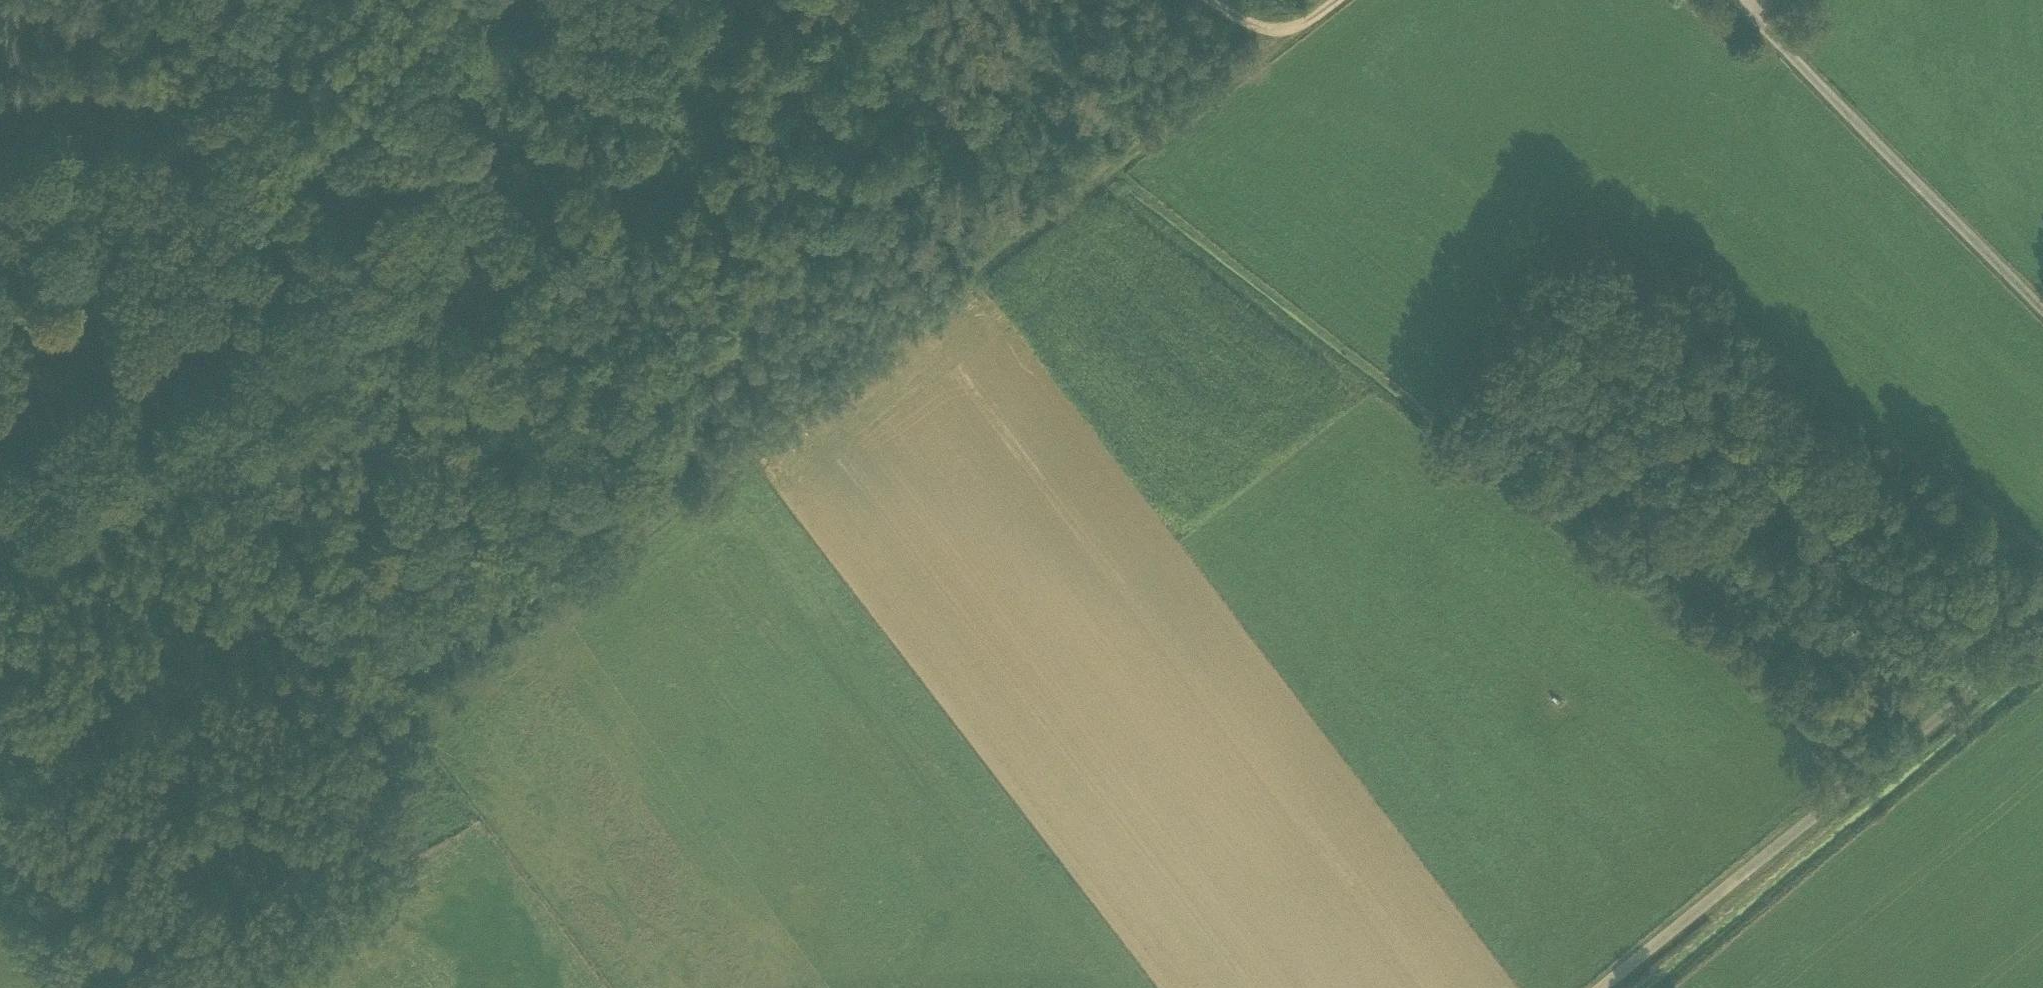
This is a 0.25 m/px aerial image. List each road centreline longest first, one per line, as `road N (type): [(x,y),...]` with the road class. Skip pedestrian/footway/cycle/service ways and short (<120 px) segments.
road 1 (unclassified): [(2042,635),(1601,987)]
road 2 (track): [(2042,308),(1740,0)]
road 3 (track): [(1333,0),(1301,25),(1265,31),(1209,0)]

